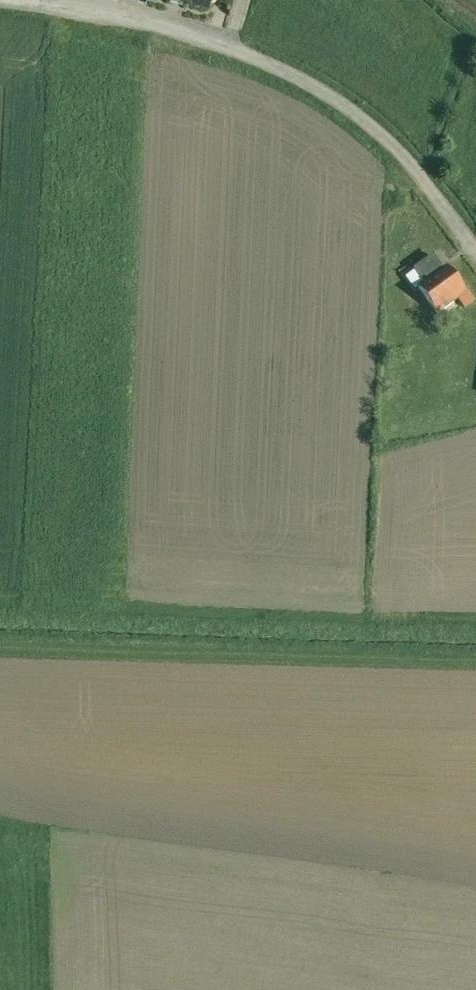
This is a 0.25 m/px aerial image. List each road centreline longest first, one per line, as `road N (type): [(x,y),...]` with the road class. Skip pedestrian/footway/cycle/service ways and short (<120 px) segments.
road 1 (residential): [(475,245),(377,126),(246,54),(147,22),(0,3)]

